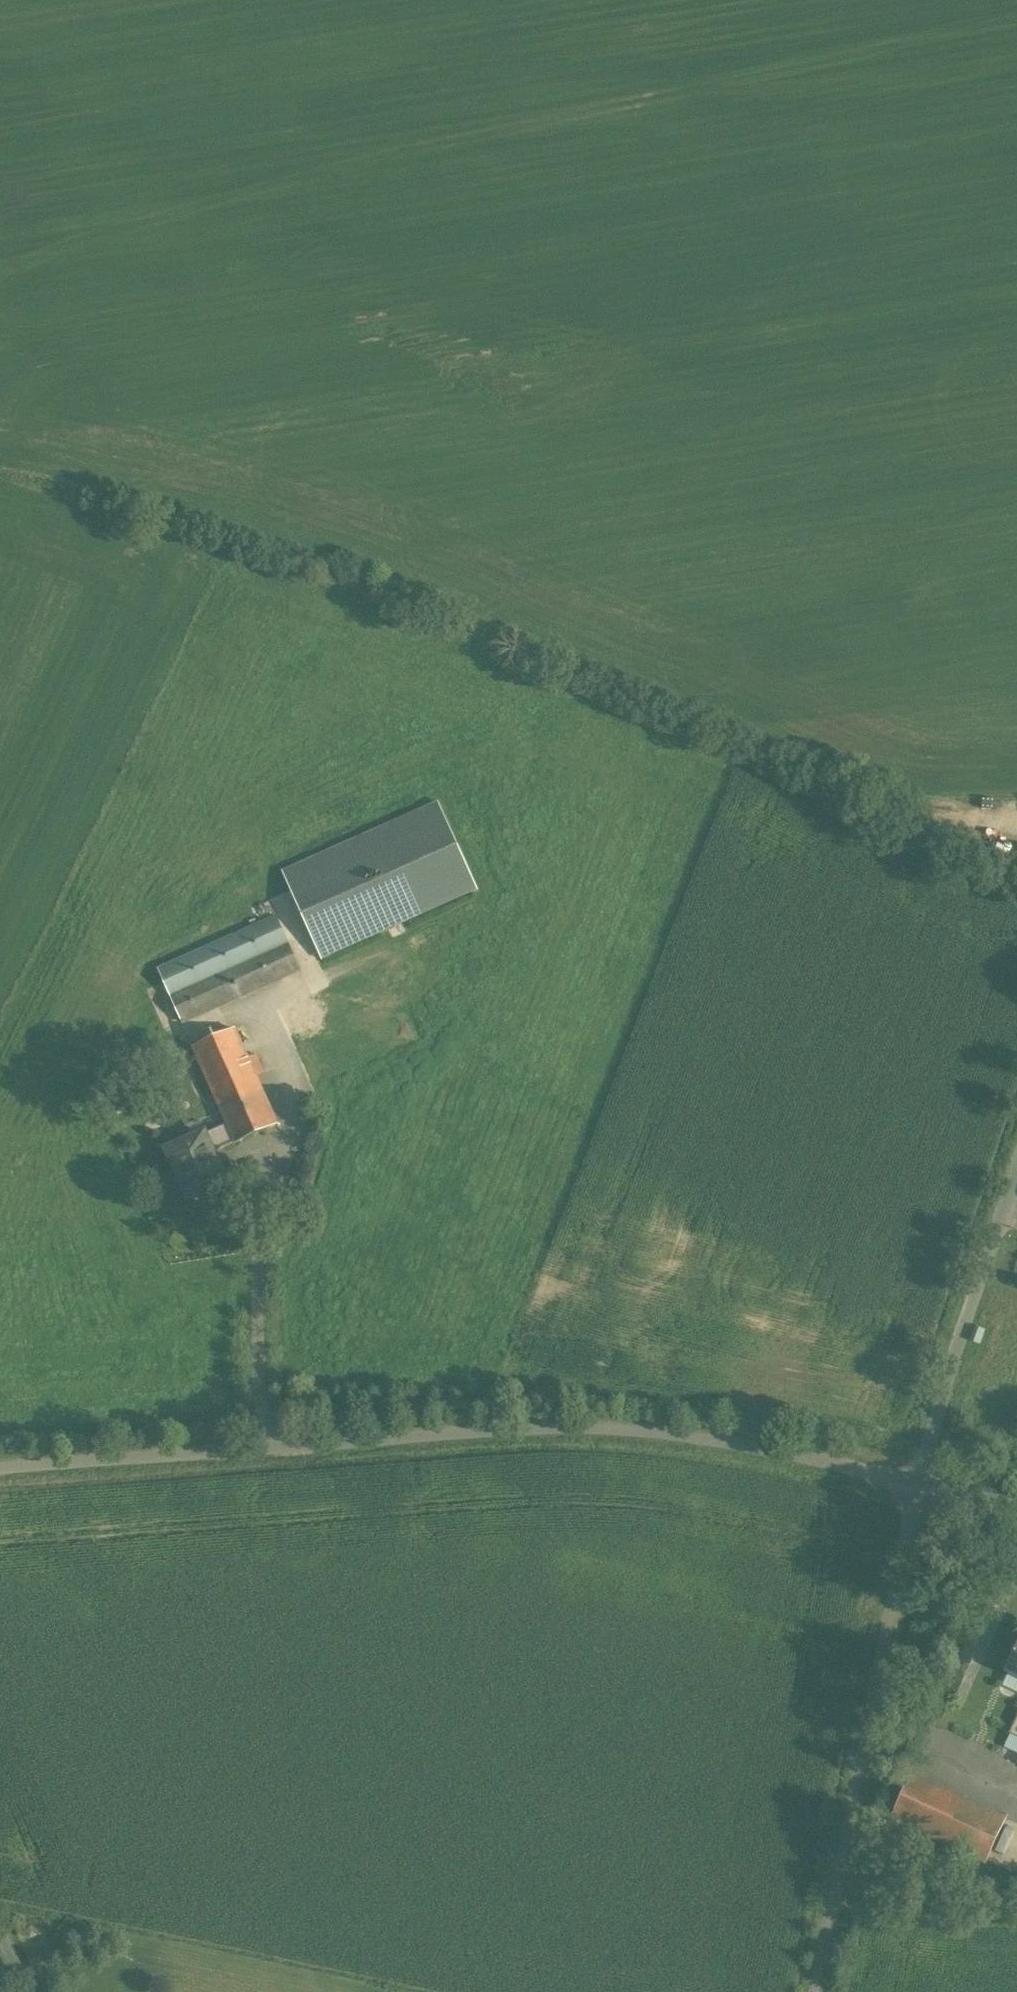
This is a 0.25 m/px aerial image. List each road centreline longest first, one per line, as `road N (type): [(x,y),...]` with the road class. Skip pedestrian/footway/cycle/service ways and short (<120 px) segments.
road 1 (unclassified): [(924,1477),(751,1435),(534,1417),(0,1455)]
road 2 (unclassified): [(817,1991),(924,1477)]
road 3 (unclassified): [(924,1477),(1016,1160)]

